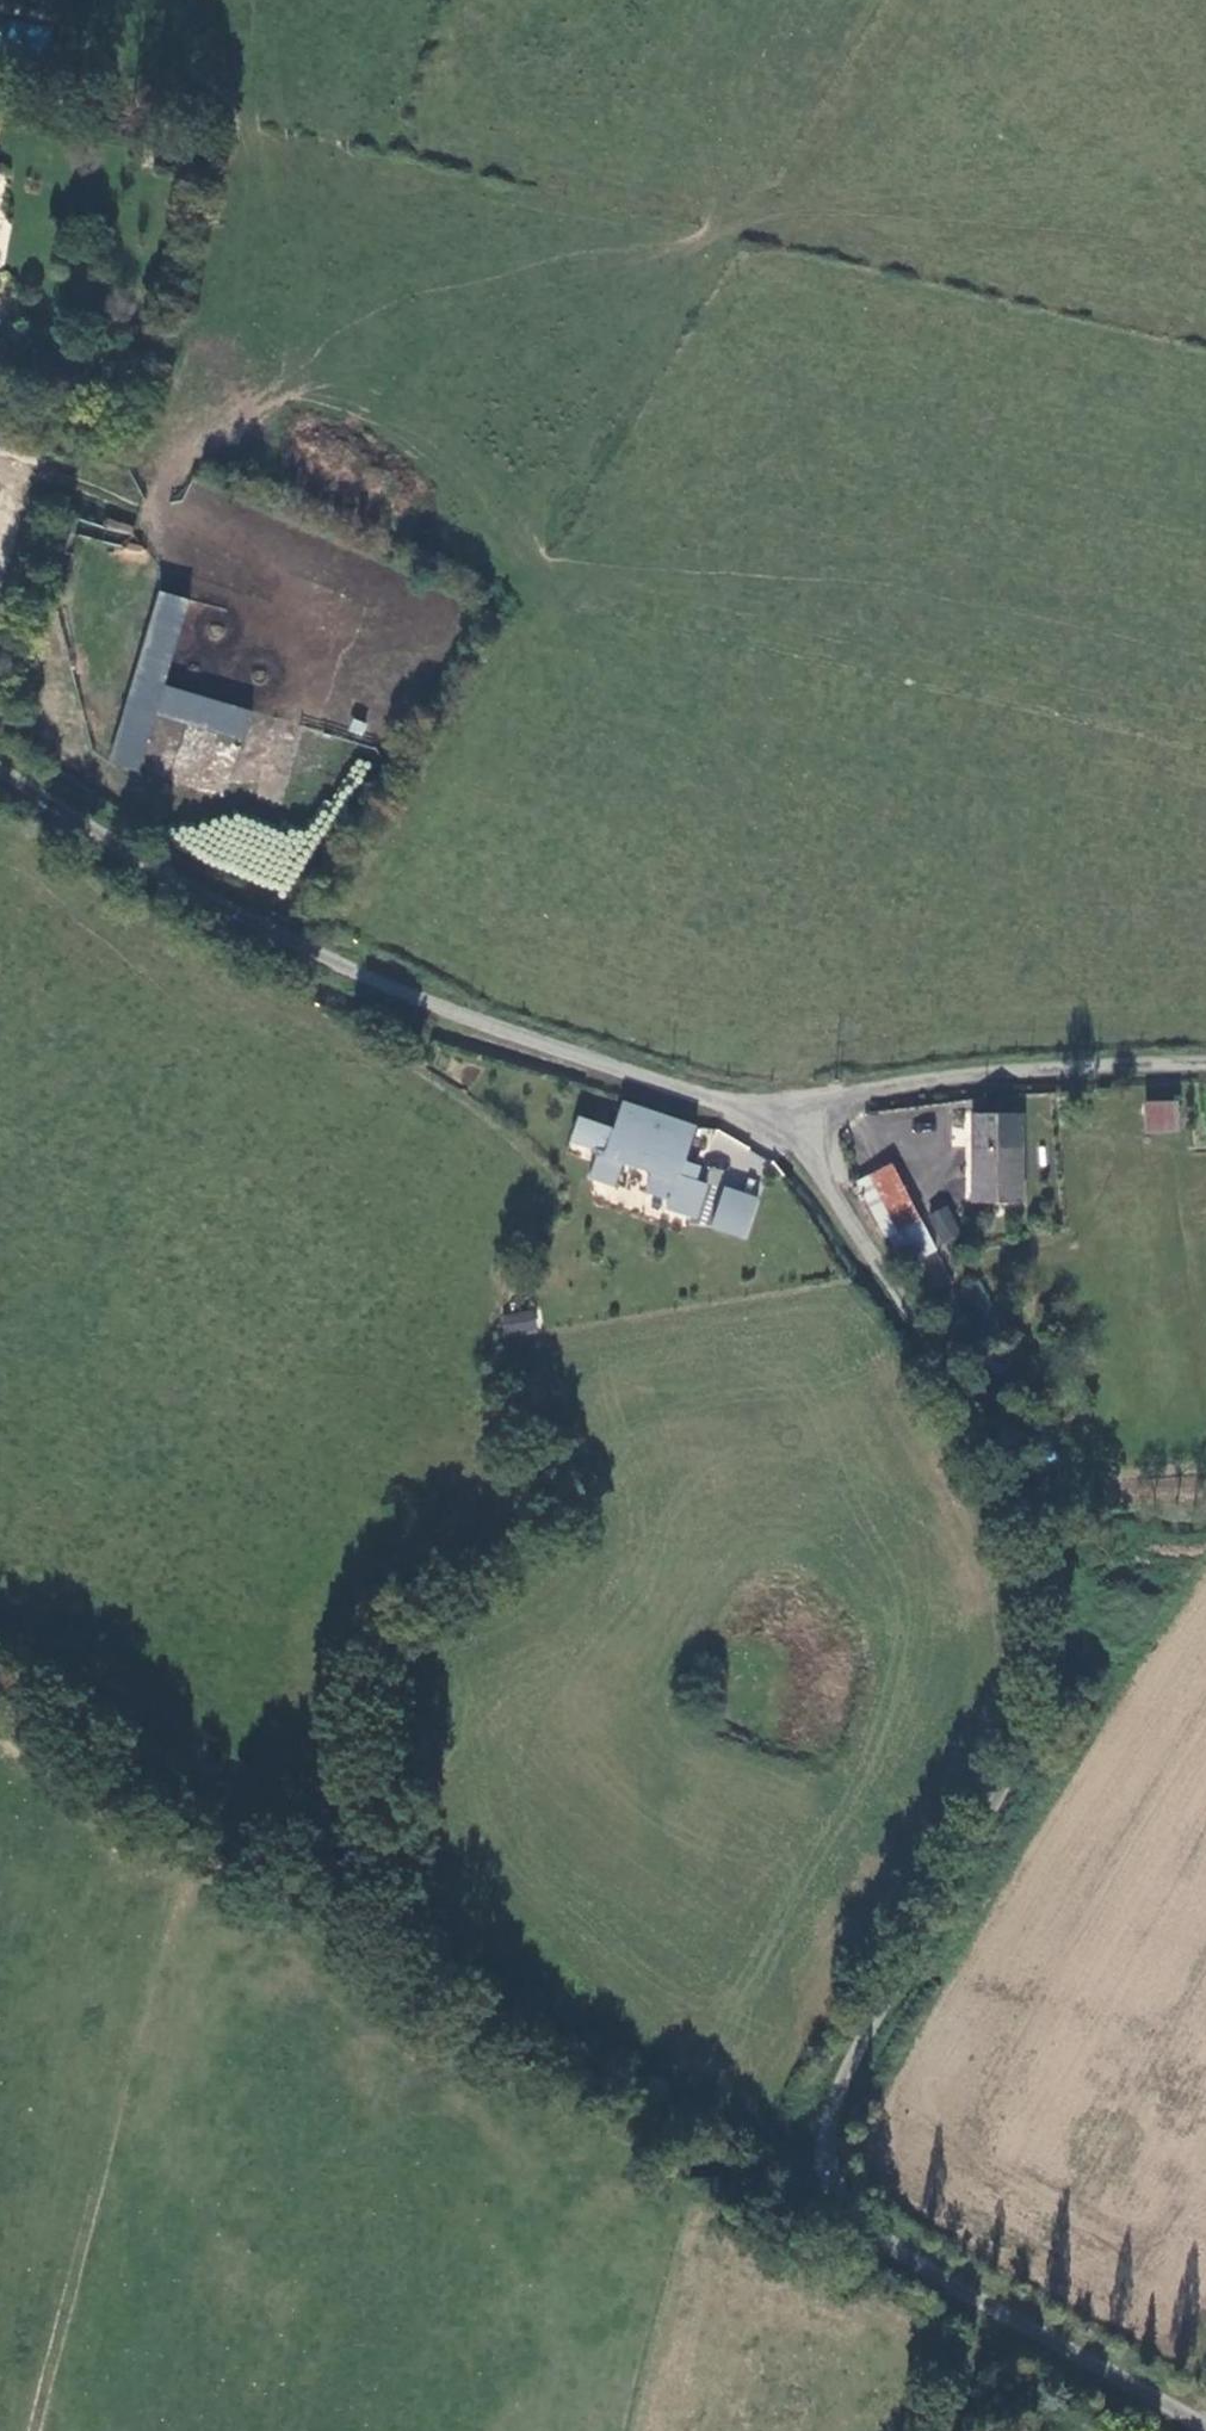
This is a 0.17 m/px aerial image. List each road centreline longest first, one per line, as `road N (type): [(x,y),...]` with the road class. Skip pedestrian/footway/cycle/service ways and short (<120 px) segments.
road 1 (unclassified): [(0,762),(253,913),(392,981),(523,1031),(783,1111),(819,1142),(939,1332),(1034,1512),(1058,1577),(1065,1634),(1057,1686),(861,2075),(833,2155),(836,2203),(891,2256),(1205,2430)]
road 2 (track): [(986,2313),(959,2430)]

